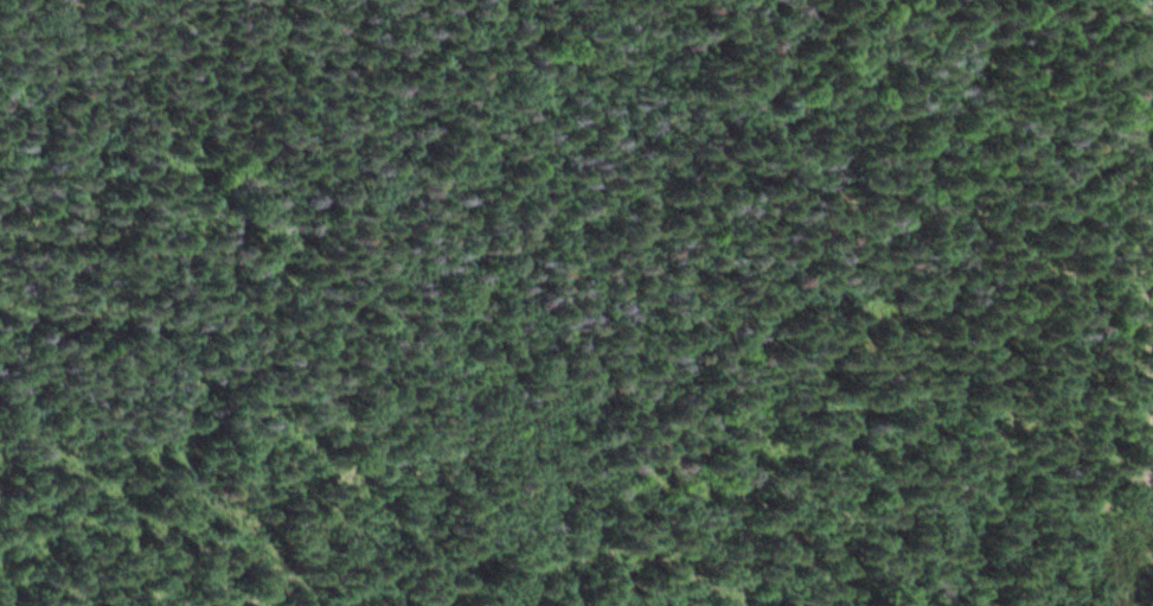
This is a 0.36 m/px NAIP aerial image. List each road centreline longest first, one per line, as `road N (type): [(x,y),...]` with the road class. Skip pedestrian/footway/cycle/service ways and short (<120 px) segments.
road 1 (track): [(1147,0),(1152,446)]
road 2 (track): [(0,89),(282,65),(276,0)]

